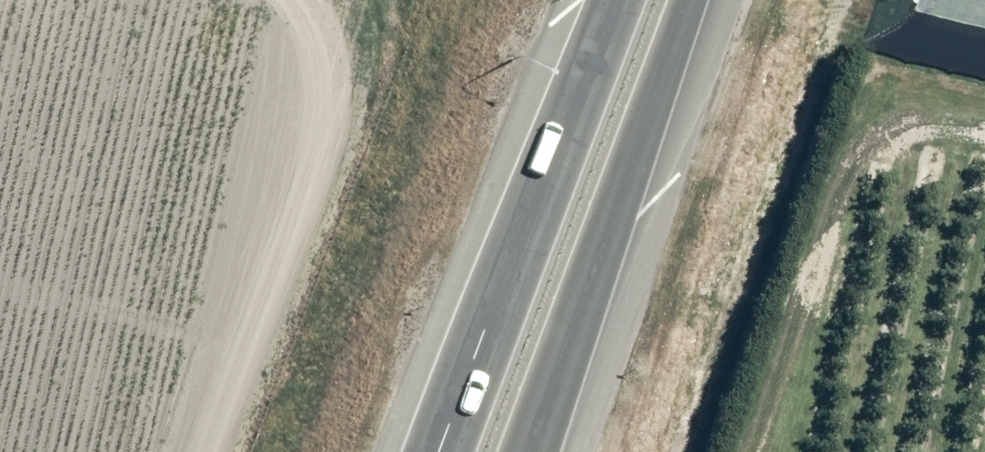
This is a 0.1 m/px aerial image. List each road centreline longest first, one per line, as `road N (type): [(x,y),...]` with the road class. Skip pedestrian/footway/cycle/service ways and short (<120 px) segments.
road 1 (trunk): [(419,451),(603,0)]
road 2 (trunk): [(678,0),(502,451)]
road 3 (motorway): [(318,451),(490,0)]

